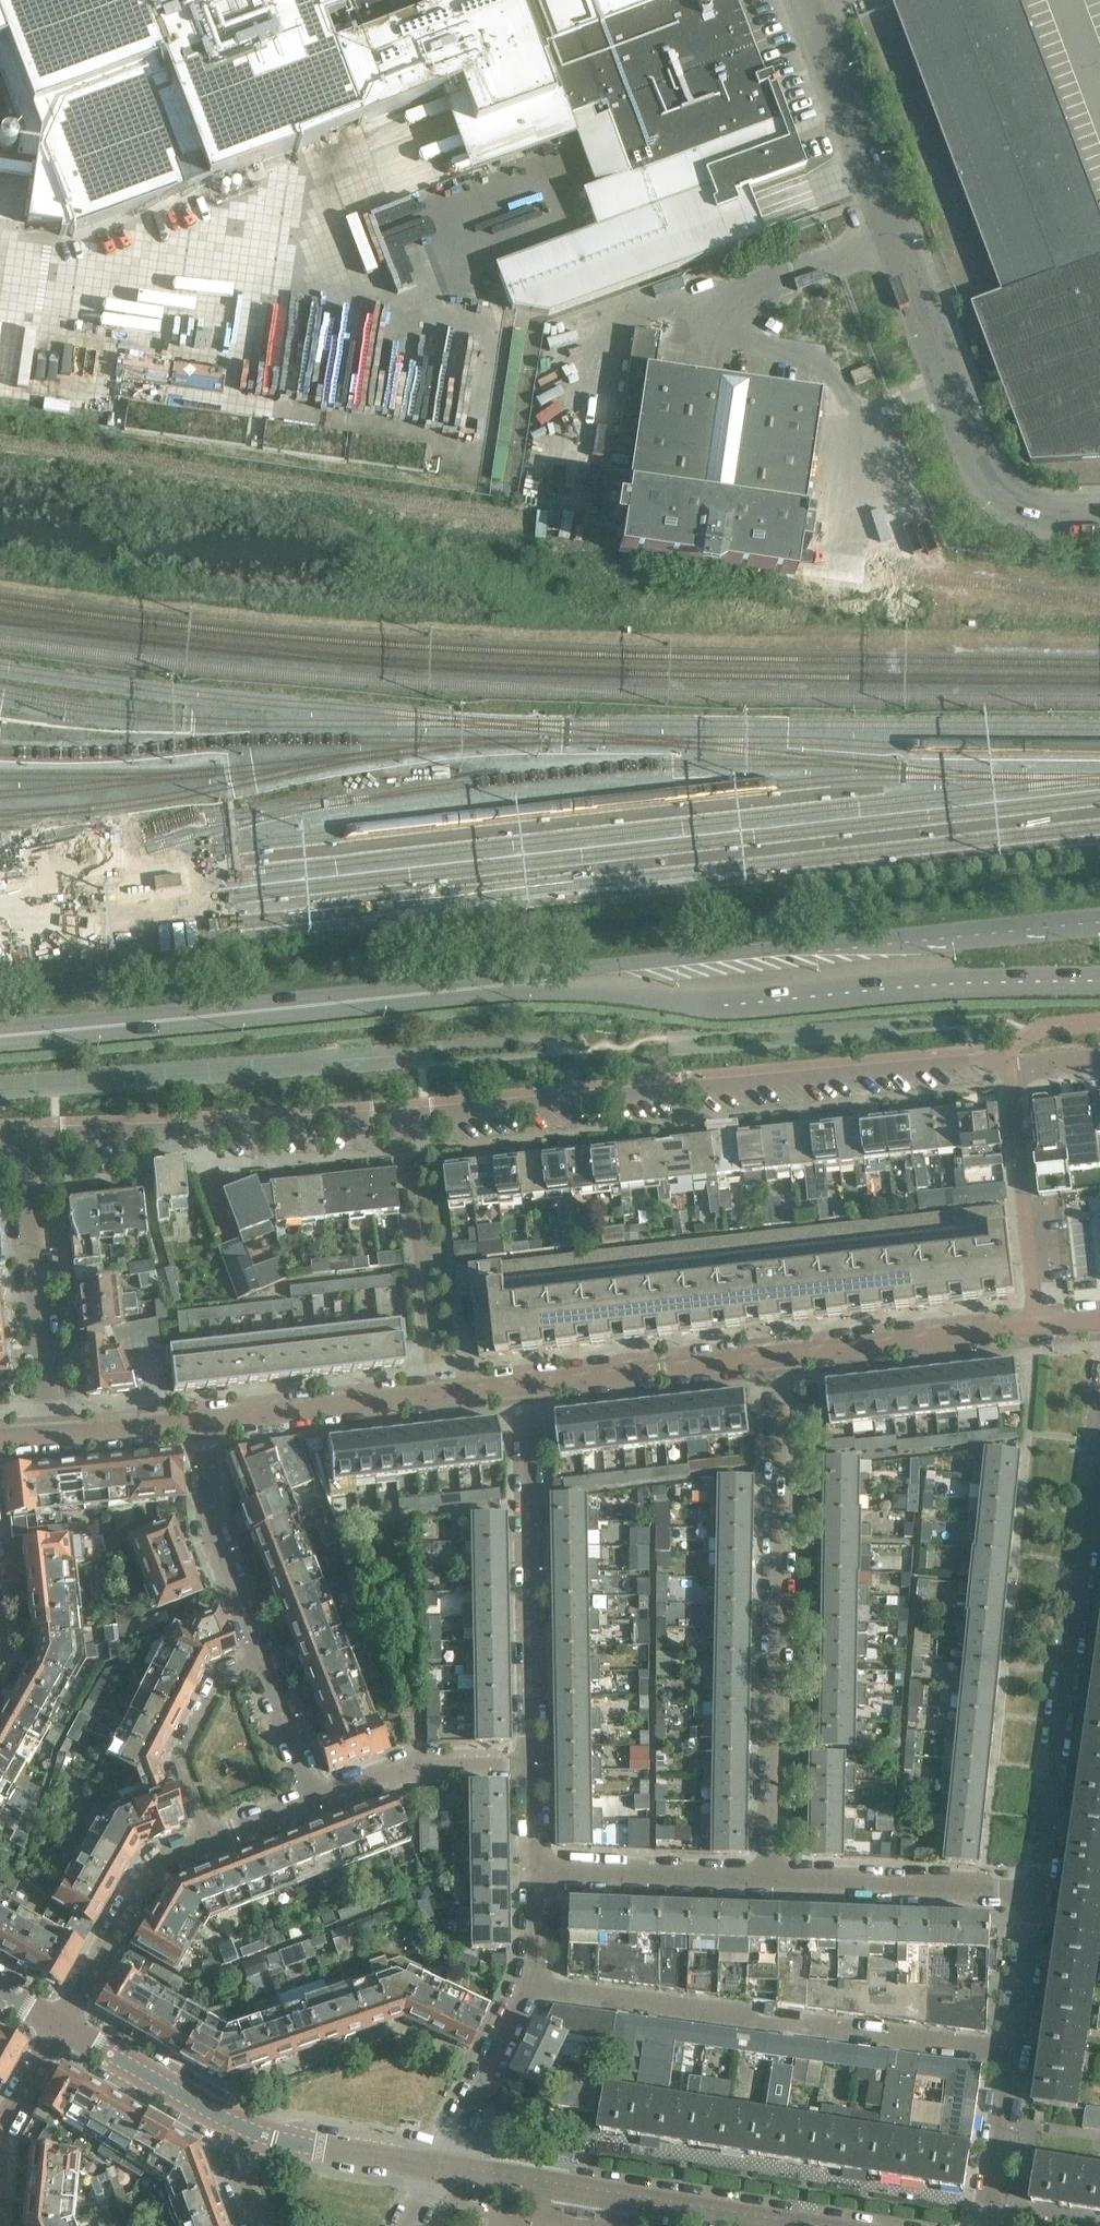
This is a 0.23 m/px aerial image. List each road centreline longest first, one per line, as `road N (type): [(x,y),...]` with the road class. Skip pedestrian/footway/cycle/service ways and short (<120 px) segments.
road 1 (residential): [(410,1112),(996,1063),(1009,1076),(1040,1327)]
road 2 (secondary): [(1099,921),(453,993)]
road 3 (secondary): [(453,993),(744,1011),(1099,988)]
road 4 (unclassified): [(1099,510),(1036,512),(1006,496),(986,469),(807,0)]
road 5 (residential): [(768,1882),(785,1359)]
road 6 (residential): [(1015,2051),(531,1984)]
road 7 (secondary): [(453,993),(0,1032)]
road 8 (residential): [(1041,1897),(1099,1451)]
road 9 (residential): [(32,1136),(410,1112)]
road 10 (residential): [(533,1758),(528,1387)]
road 11 (tertiary): [(801,2225),(443,2169)]
road 12 (residential): [(189,1418),(528,1387)]
road 13 (residential): [(32,1136),(50,1430)]
road 14 (residential): [(1041,1897),(768,1882)]
road 15 (residential): [(68,2023),(152,1866),(227,1828)]
road 16 (residential): [(528,1387),(785,1359)]
road 17 (residential): [(785,1359),(1040,1327)]
road 18 (residential): [(262,1648),(189,1418)]
road 19 (residential): [(768,1882),(535,1873)]
road 20 (residential): [(313,1795),(419,1762),(533,1758)]
road 21 (residential): [(227,1828),(195,1753),(195,1732),(220,1683),(246,1673),(262,1648)]
road 22 (tertiary): [(443,2169),(238,2131)]
road 23 (residential): [(531,1984),(443,2169)]
road 24 (tertiary): [(238,2131),(68,2023)]
road 25 (residential): [(988,2225),(1015,2051)]
road 26 (residential): [(446,1258),(420,1260),(410,1112)]
road 27 (residential): [(1015,2051),(1041,1897)]
road 28 (residential): [(262,1648),(313,1795)]
road 29 (residential): [(50,1430),(189,1418)]
road 30 (residential): [(0,2139),(68,2023)]

